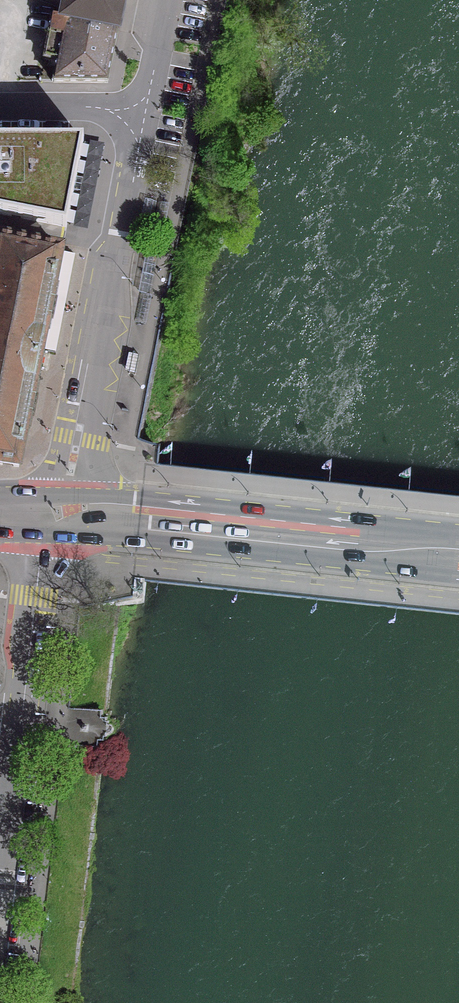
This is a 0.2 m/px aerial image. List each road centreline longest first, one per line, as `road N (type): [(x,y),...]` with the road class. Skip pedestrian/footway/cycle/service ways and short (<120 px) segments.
road 1 (residential): [(139,110),(57,516)]
road 2 (primary): [(57,516),(458,555)]
road 3 (residential): [(57,516),(35,595),(4,853)]
road 4 (residential): [(0,111),(139,110)]

